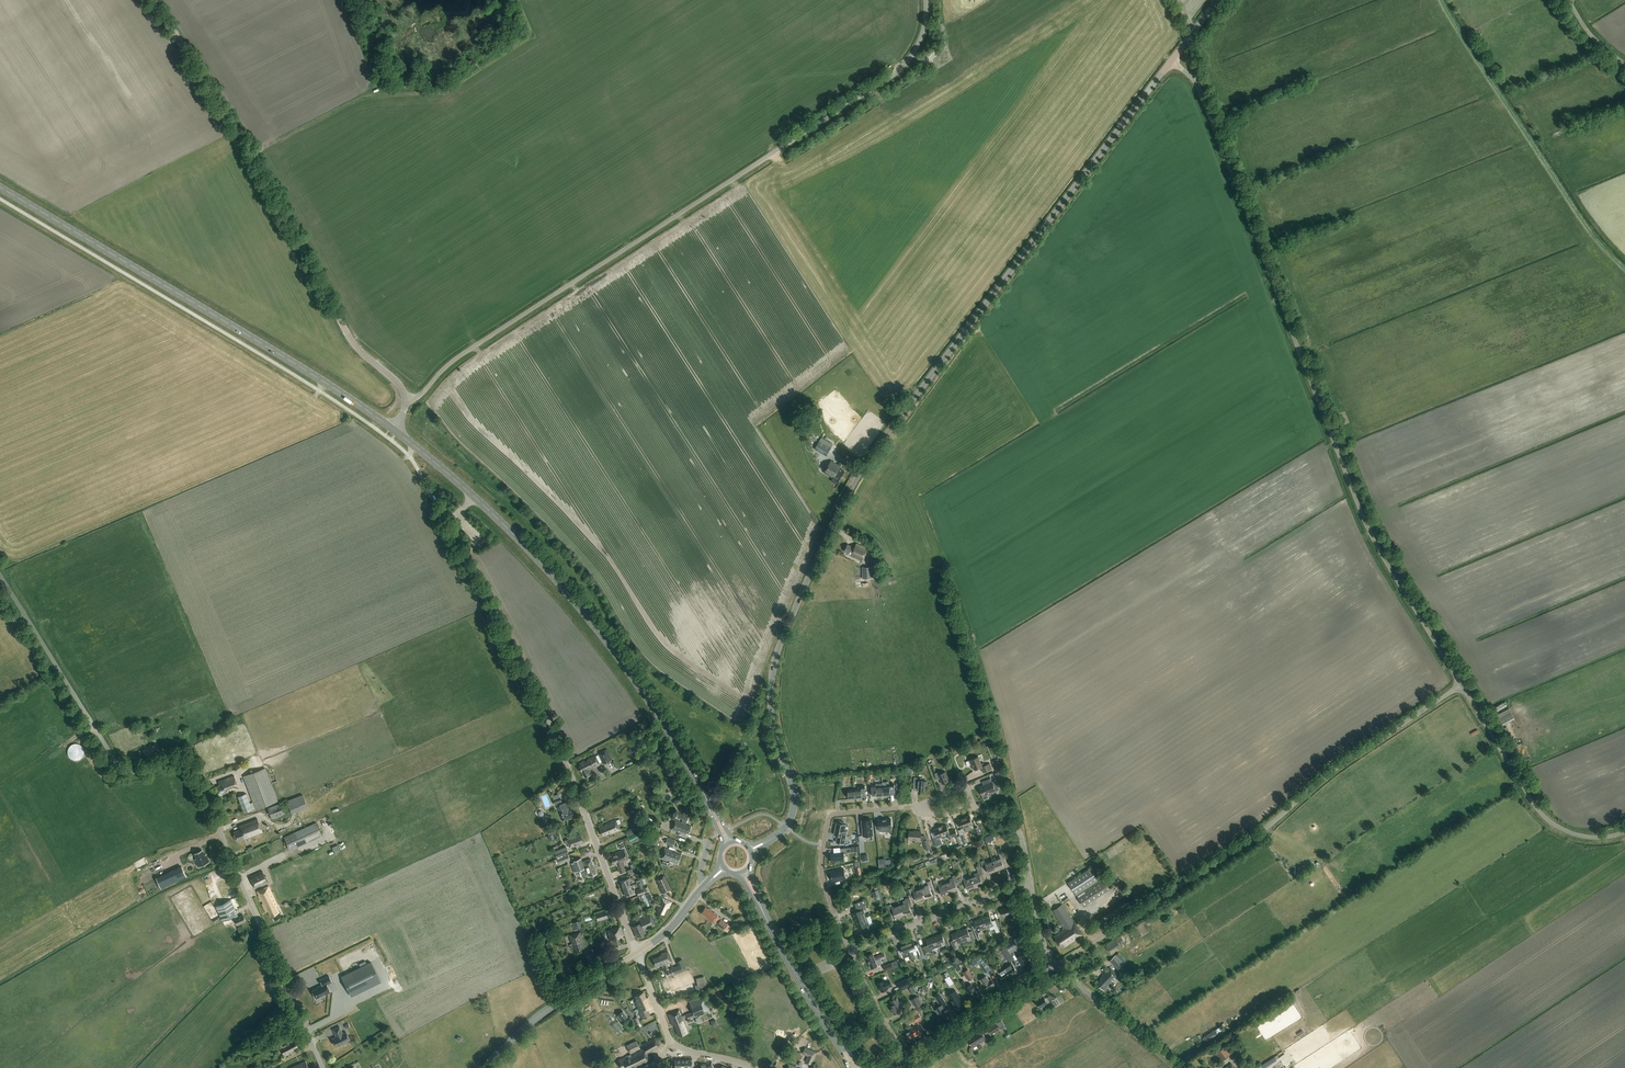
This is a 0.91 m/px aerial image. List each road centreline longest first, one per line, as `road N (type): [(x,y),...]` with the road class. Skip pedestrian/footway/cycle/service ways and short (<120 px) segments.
road 1 (tertiary): [(788,774),(772,717),(774,666),(850,490),(1172,61)]
road 2 (unclassified): [(1461,685),(1366,525),(1201,94),(1172,61)]
road 3 (unclassified): [(405,400),(419,396),(460,356),(895,75),(924,31),(926,0)]
road 4 (unclassified): [(323,1067),(195,765),(177,757),(140,770),(123,767),(0,572)]
road 5 (unclassified): [(1054,968),(1253,837),(1335,768),(1461,685)]
road 6 (primary): [(707,800),(617,654),(549,571),(394,430)]
road 7 (unclassified): [(154,0),(253,153),(350,338),(405,400)]
road 8 (primary): [(394,430),(0,187)]
road 9 (unclassified): [(1461,685),(1551,822),(1582,836),(1624,831)]
road 10 (residential): [(850,950),(823,876),(829,817),(921,805)]
road 11 (unclassified): [(638,952),(565,759)]
road 12 (secondary): [(484,1067),(540,1015),(638,952)]
road 13 (residential): [(850,950),(1029,880)]
road 14 (unclassified): [(909,1060),(1054,968)]
road 15 (unclassified): [(1181,1067),(1054,968)]
road 16 (primary): [(843,1051),(770,925)]
road 17 (residential): [(909,1060),(850,950)]

